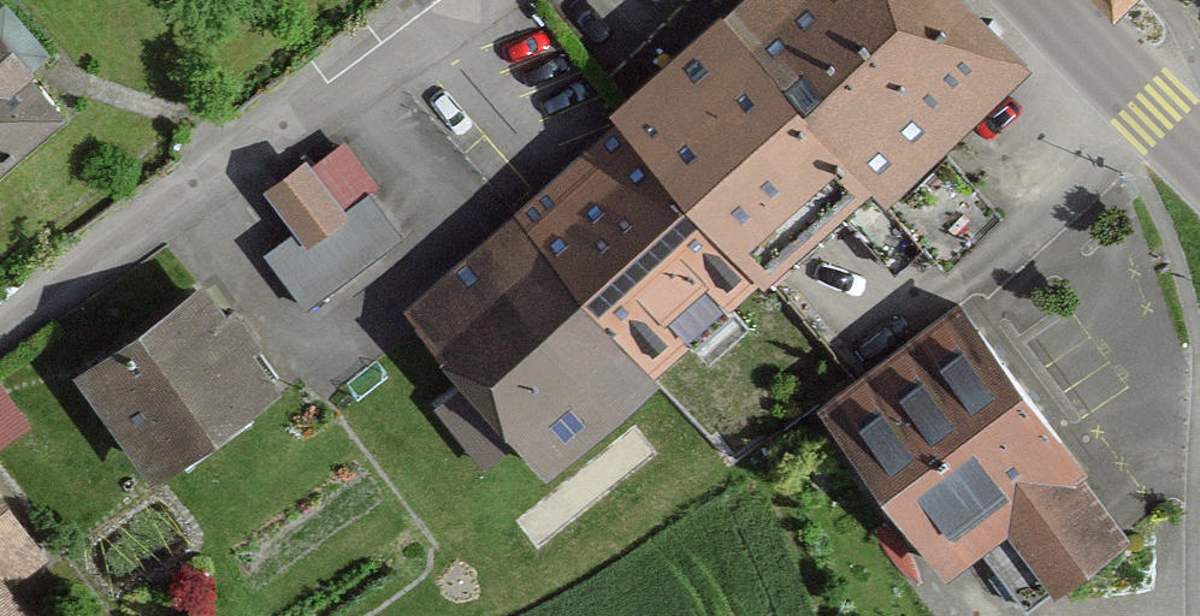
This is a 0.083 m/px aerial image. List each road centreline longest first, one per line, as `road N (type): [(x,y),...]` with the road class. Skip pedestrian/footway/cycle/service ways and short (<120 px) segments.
road 1 (residential): [(0,344),(487,0)]
road 2 (secondary): [(1029,0),(1177,152)]

